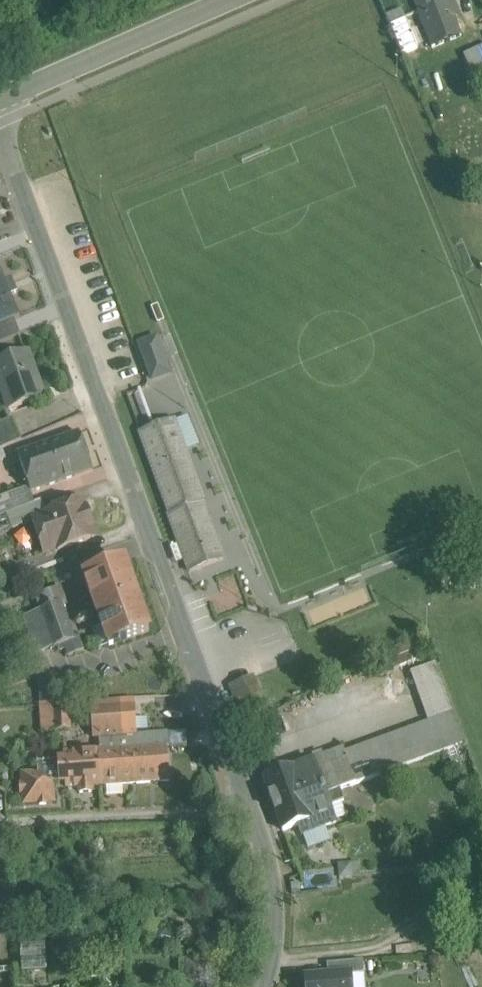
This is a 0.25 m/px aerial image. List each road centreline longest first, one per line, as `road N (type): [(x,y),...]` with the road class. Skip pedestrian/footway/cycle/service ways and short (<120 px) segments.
road 1 (residential): [(0,129),(277,867),(269,986)]
road 2 (tertiary): [(0,102),(250,0)]

